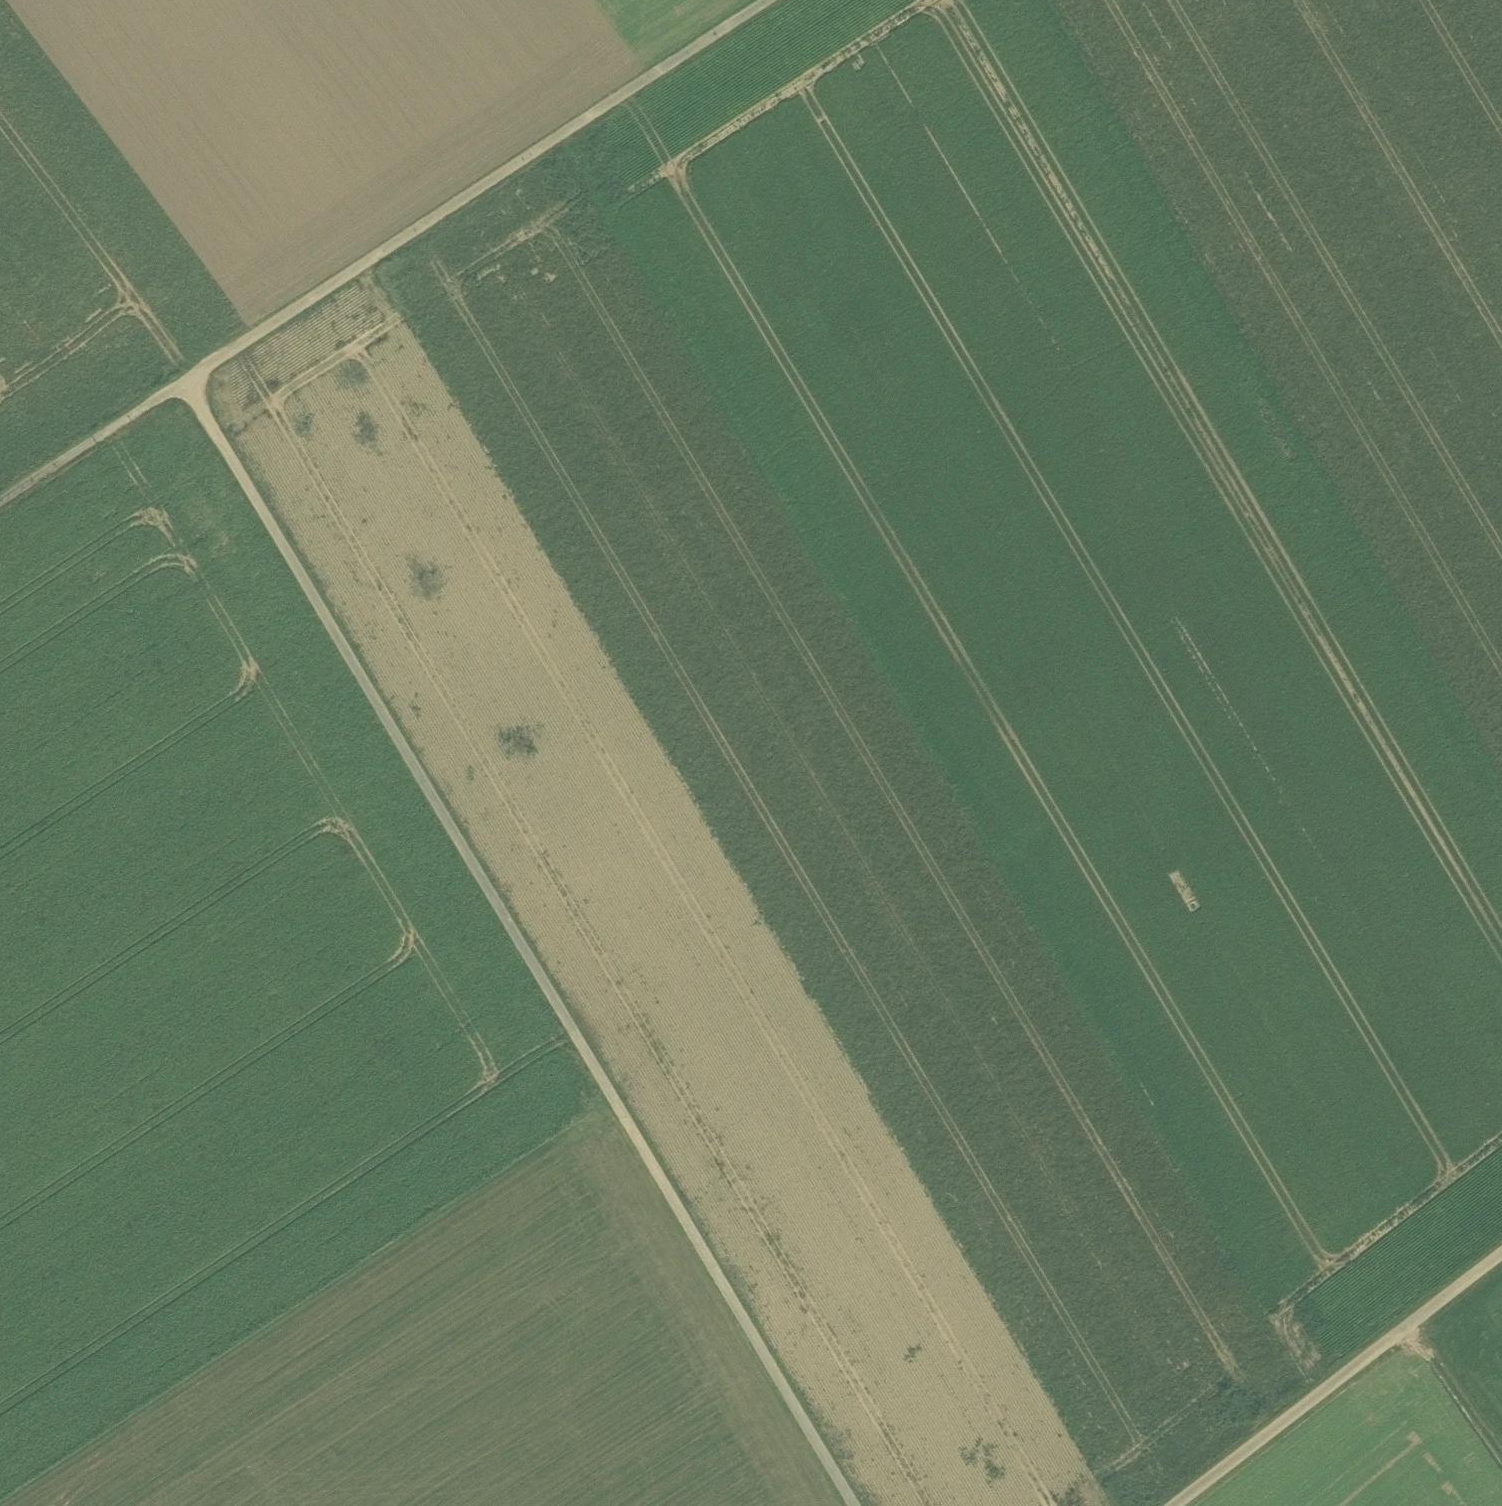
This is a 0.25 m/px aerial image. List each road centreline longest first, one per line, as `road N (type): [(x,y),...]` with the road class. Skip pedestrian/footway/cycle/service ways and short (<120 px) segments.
road 1 (track): [(185,381),(854,1505)]
road 2 (track): [(766,0),(185,381)]
road 3 (track): [(1501,1253),(1175,1505)]
road 4 (track): [(185,381),(0,502)]
road 5 (track): [(1501,1455),(1409,1324)]

